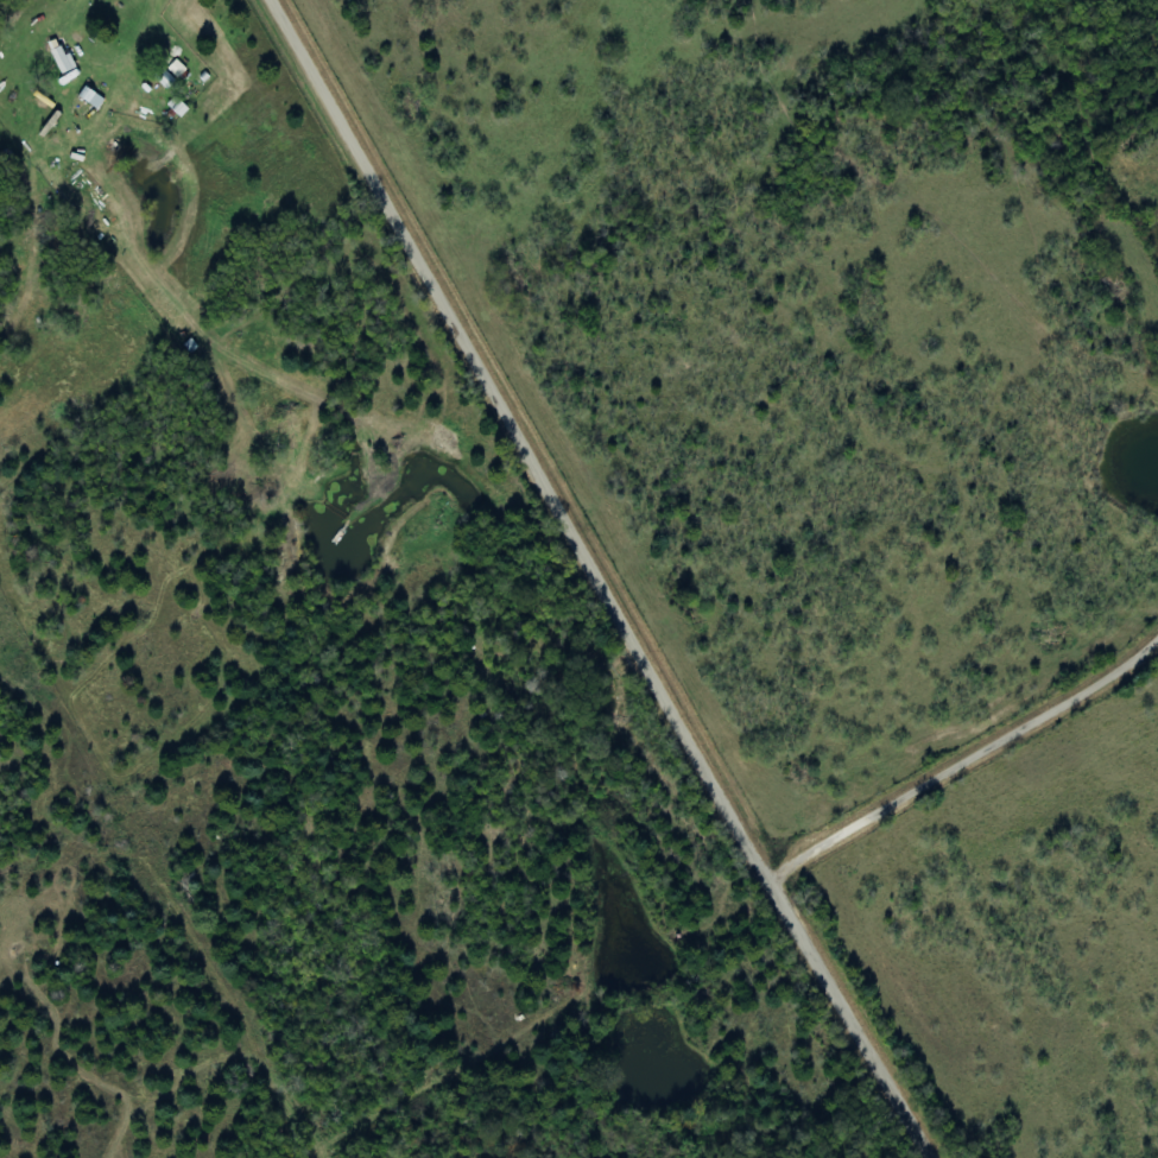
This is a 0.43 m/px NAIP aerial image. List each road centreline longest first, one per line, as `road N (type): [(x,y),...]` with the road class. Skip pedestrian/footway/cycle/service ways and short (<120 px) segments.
road 1 (residential): [(940,1157),(280,0)]
road 2 (residential): [(776,878),(1087,700),(1157,649)]

